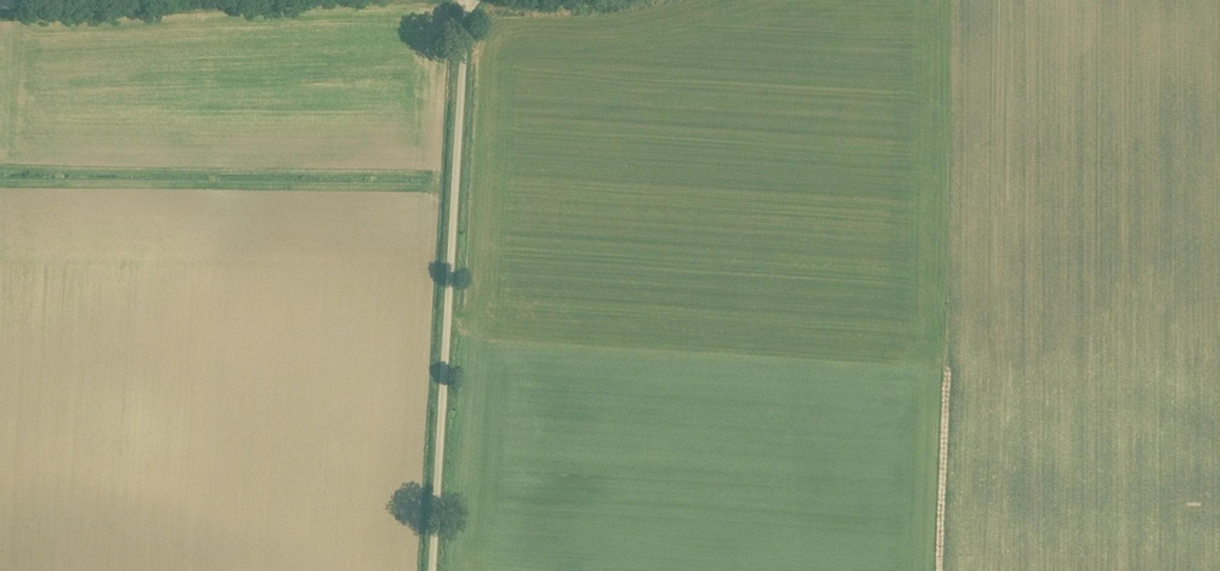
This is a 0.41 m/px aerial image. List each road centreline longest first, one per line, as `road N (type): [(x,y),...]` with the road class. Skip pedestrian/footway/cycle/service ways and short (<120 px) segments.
road 1 (unclassified): [(433,570),(467,0)]
road 2 (unclassified): [(158,0),(0,11)]

